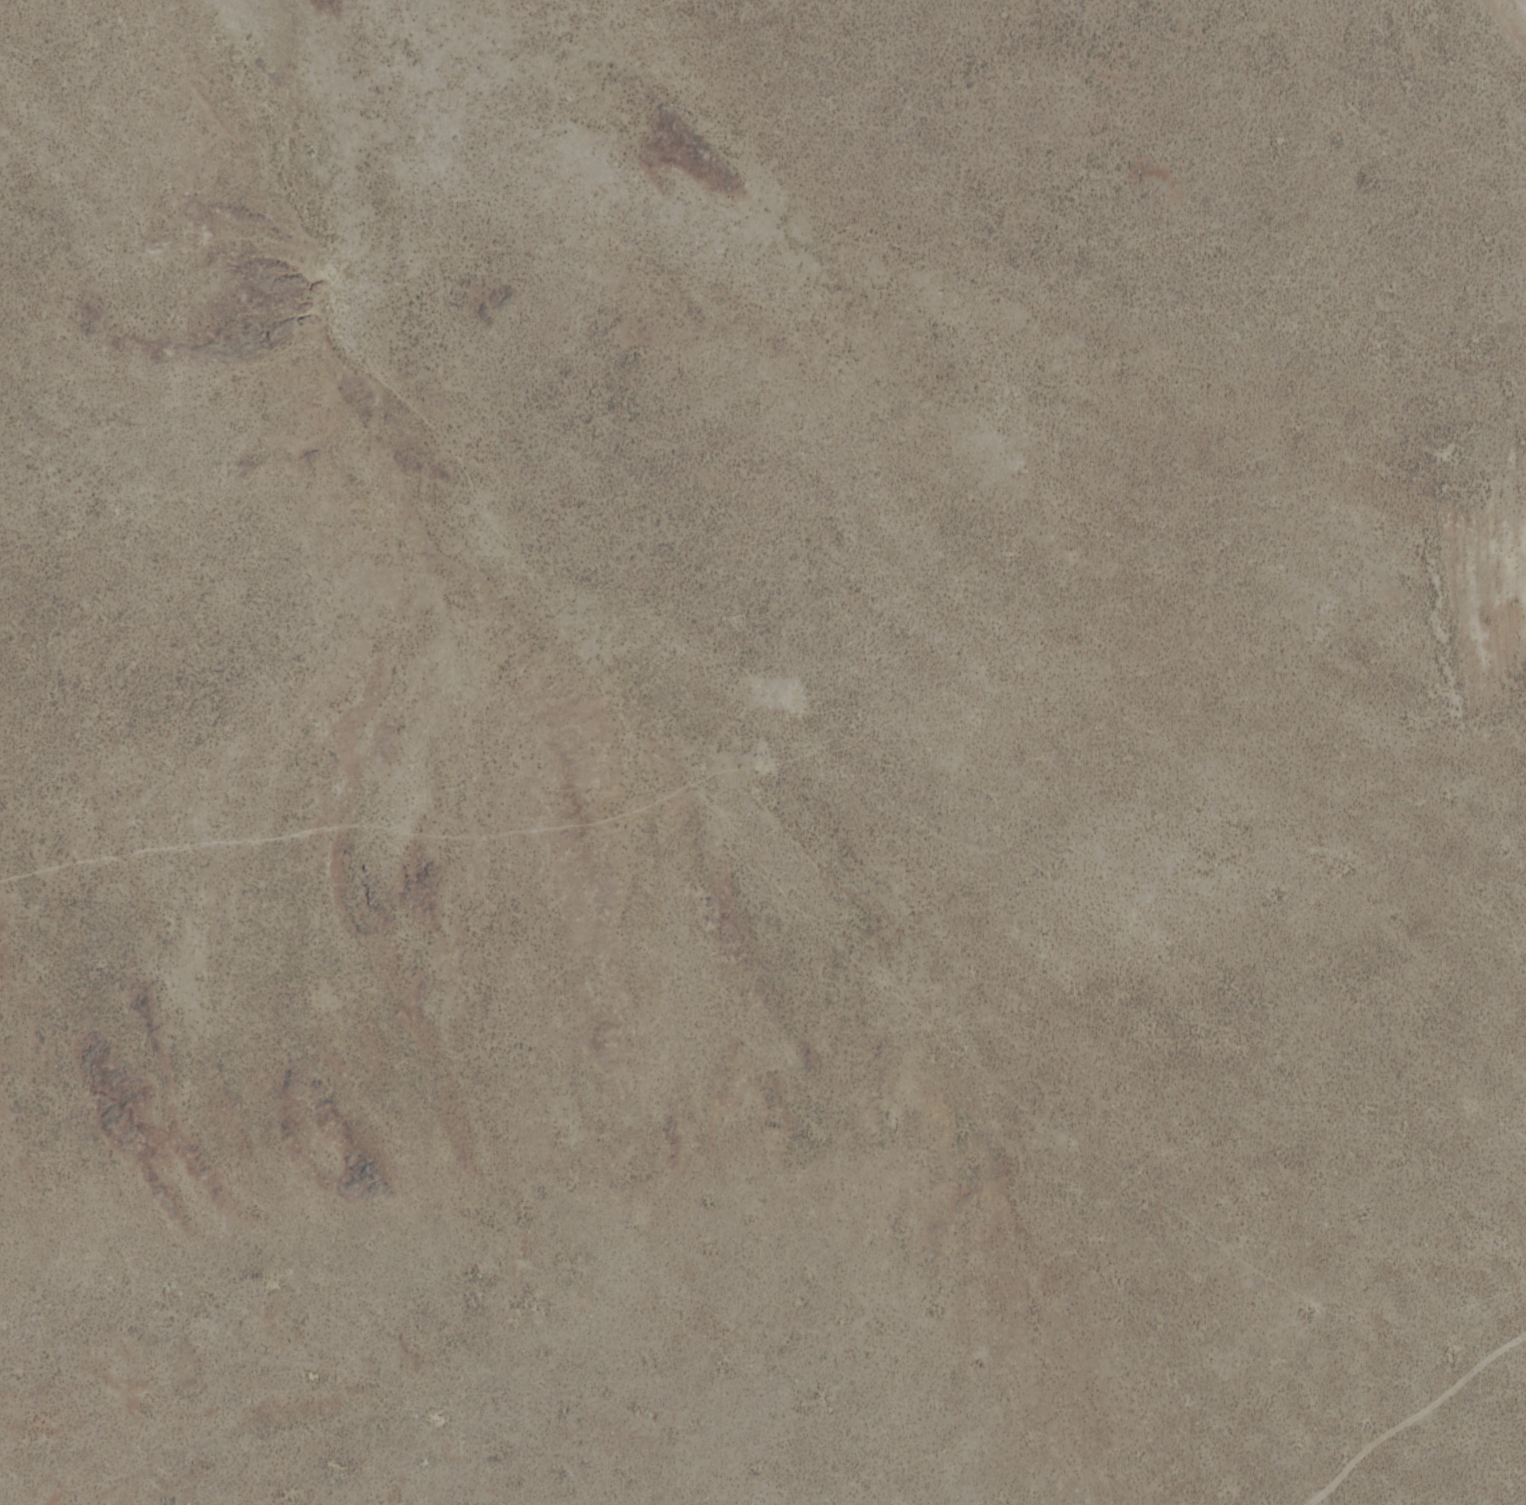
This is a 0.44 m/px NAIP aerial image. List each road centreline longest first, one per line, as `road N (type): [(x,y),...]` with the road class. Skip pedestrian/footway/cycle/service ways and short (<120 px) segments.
road 1 (track): [(1286,1504),(1394,1308),(1525,1185)]

